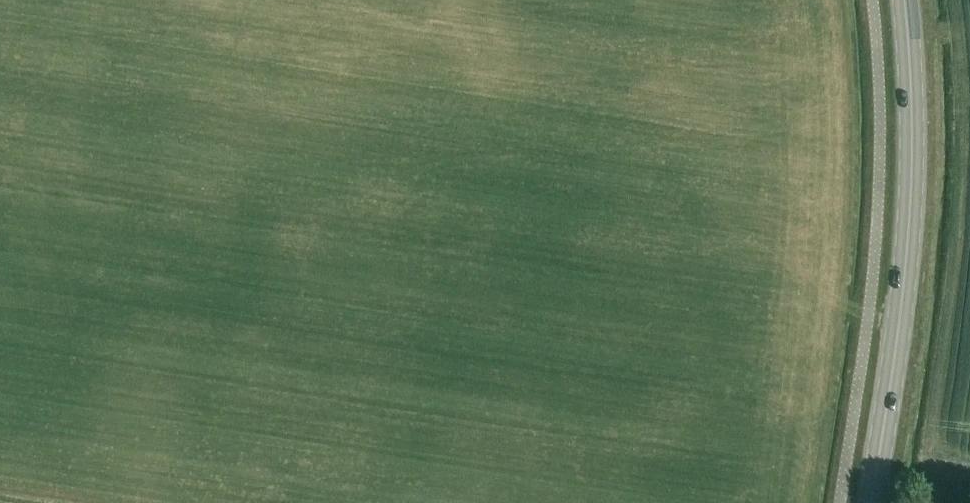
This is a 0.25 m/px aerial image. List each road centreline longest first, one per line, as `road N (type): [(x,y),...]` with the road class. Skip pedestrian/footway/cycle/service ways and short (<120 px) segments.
road 1 (secondary): [(869,502),(898,291),(906,61),(900,0)]

